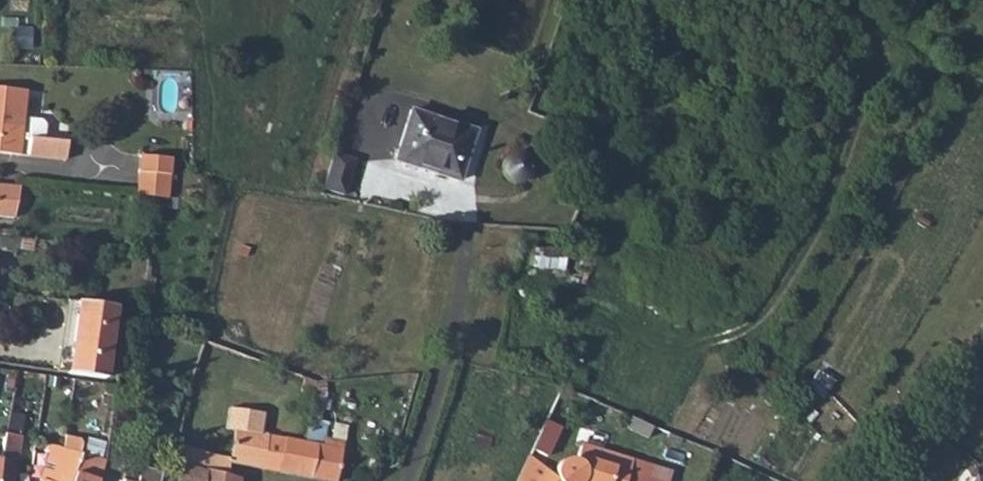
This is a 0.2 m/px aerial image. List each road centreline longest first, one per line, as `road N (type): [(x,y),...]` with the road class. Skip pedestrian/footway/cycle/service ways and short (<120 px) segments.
road 1 (track): [(810,0),(880,32),(892,61),(812,236),(750,327)]

